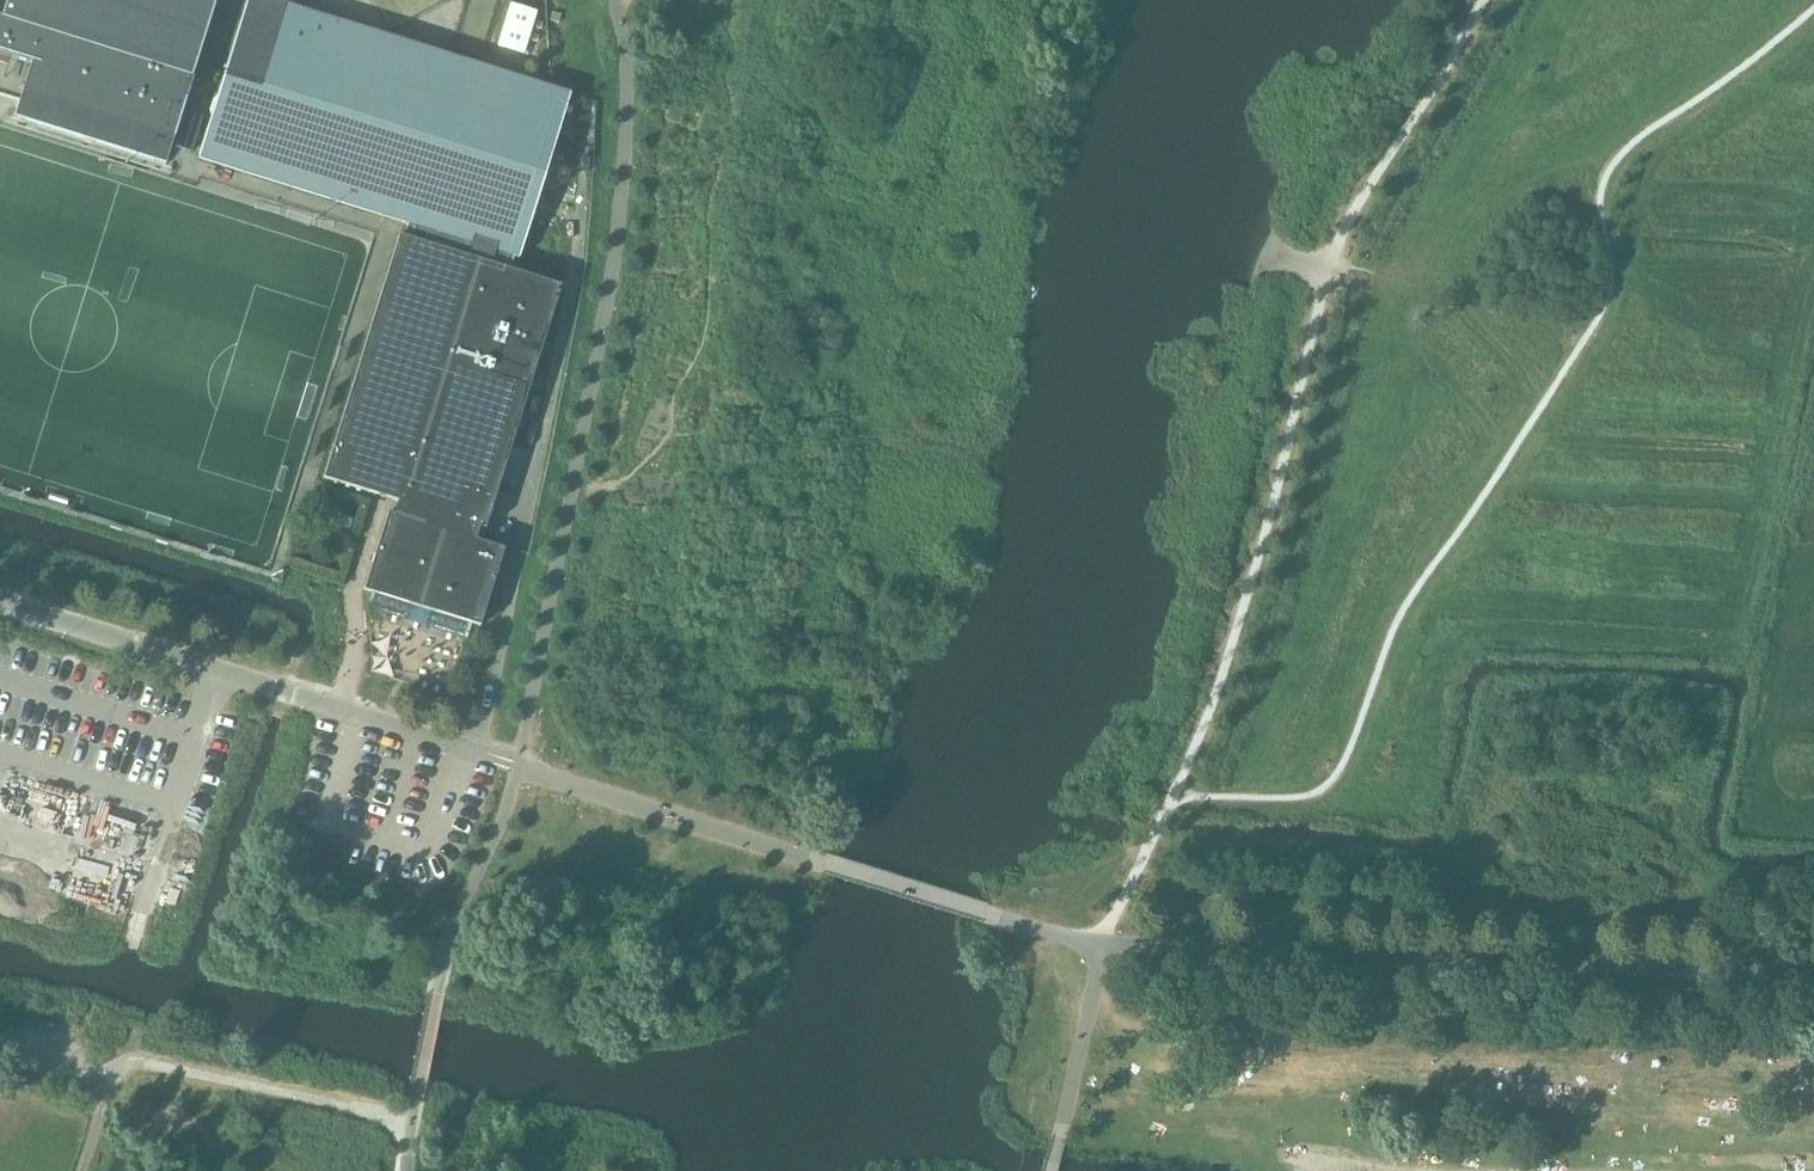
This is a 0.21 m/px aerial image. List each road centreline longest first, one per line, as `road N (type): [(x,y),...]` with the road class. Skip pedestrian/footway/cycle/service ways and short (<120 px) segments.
road 1 (unclassified): [(519,766),(0,604)]

